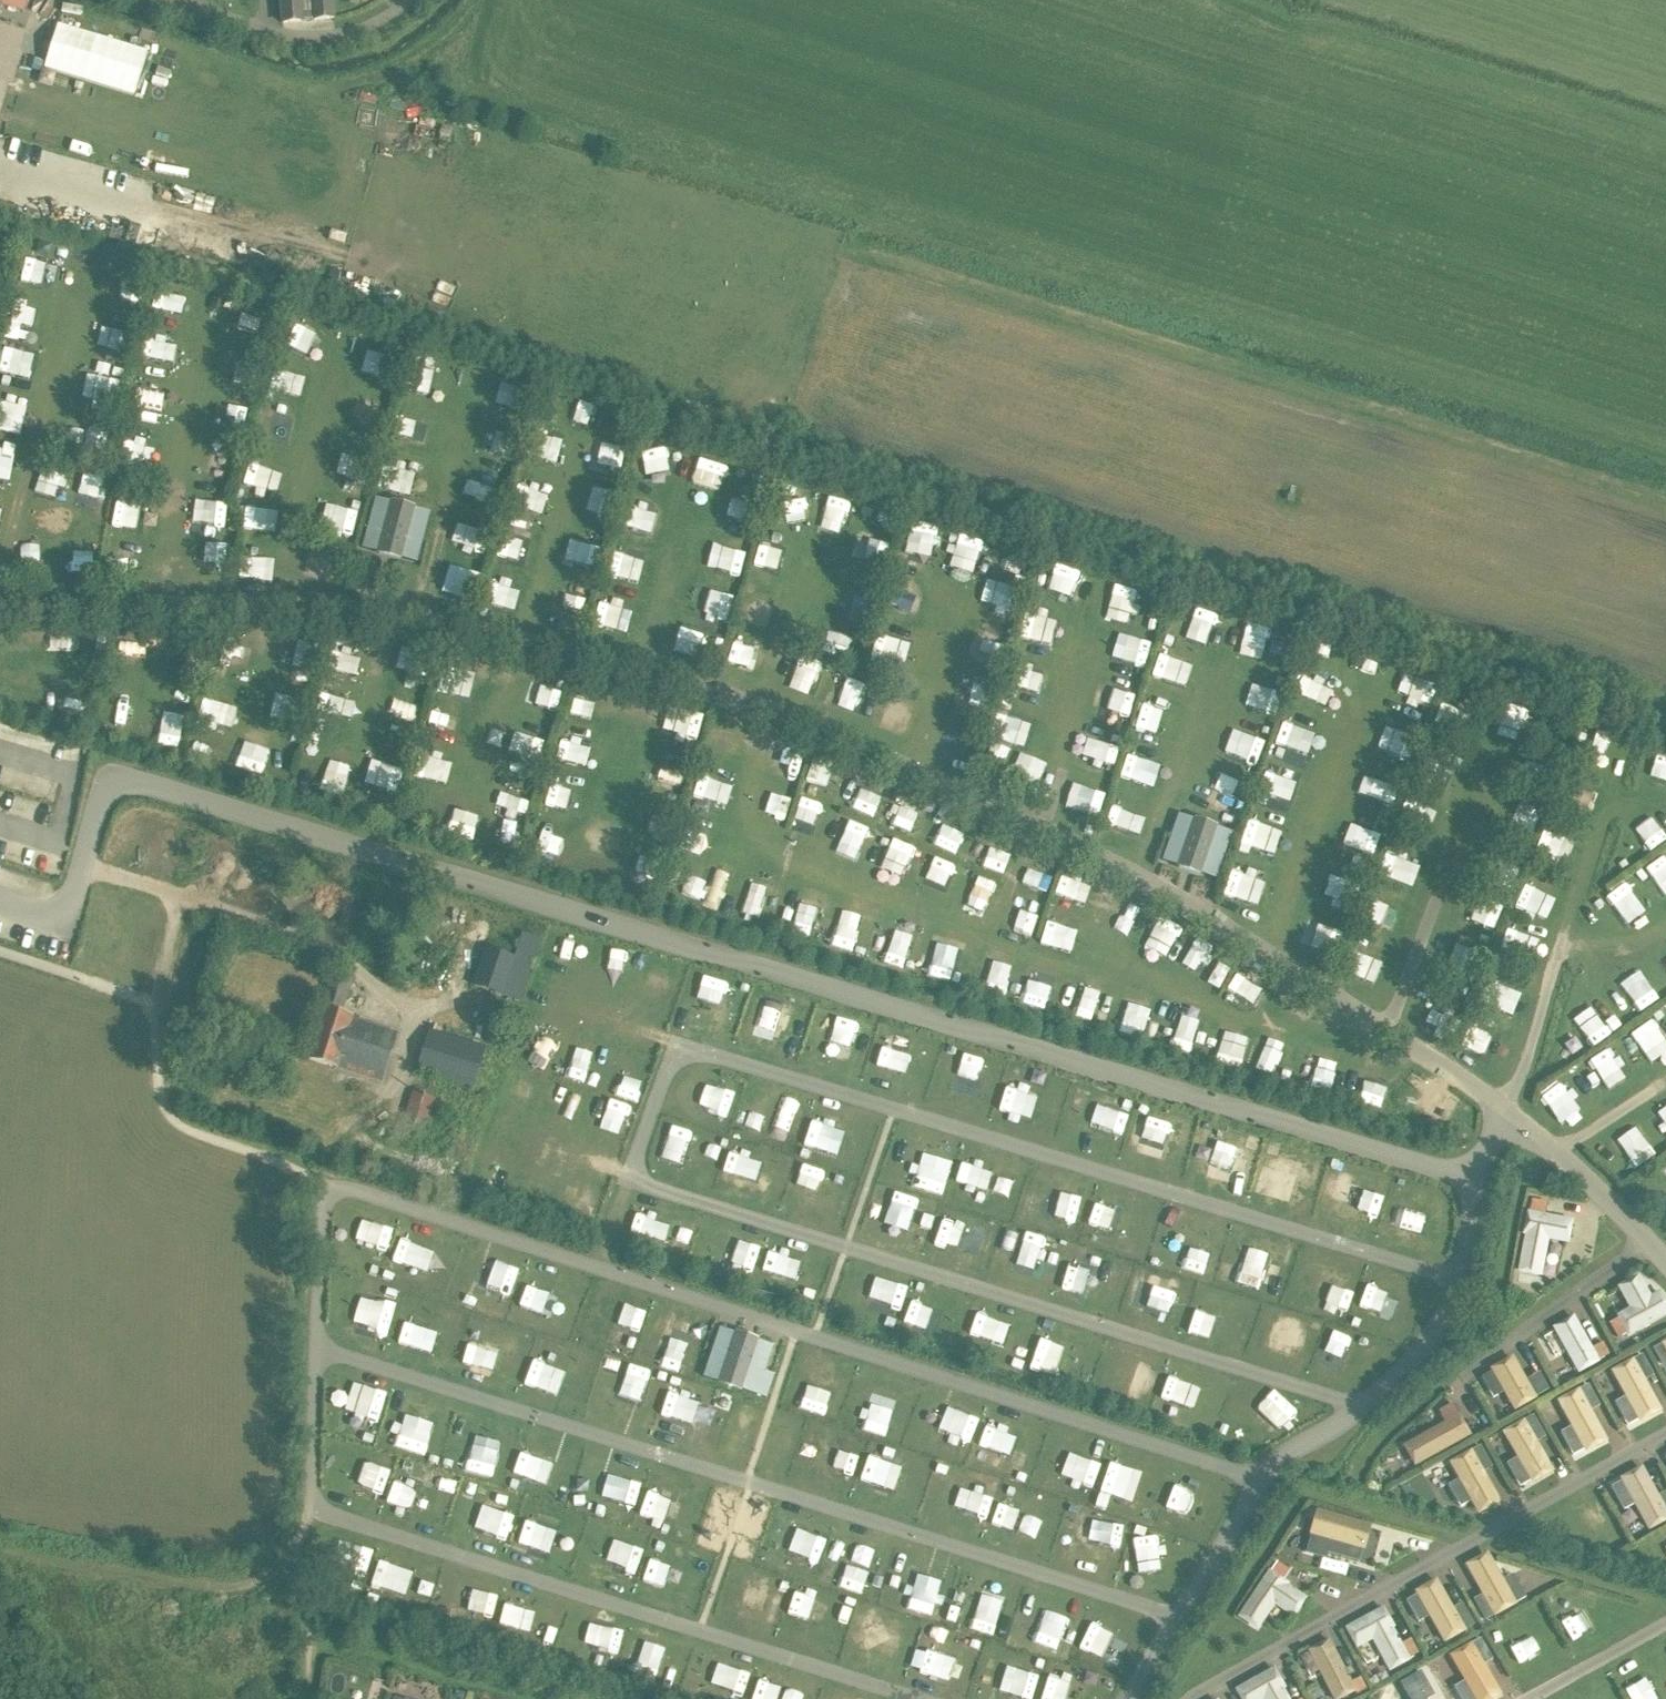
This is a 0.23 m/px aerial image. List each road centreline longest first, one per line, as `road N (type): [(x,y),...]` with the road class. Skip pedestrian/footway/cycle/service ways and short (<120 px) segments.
road 1 (track): [(0,1540),(237,1586),(294,1557),(313,1473),(321,1181)]

